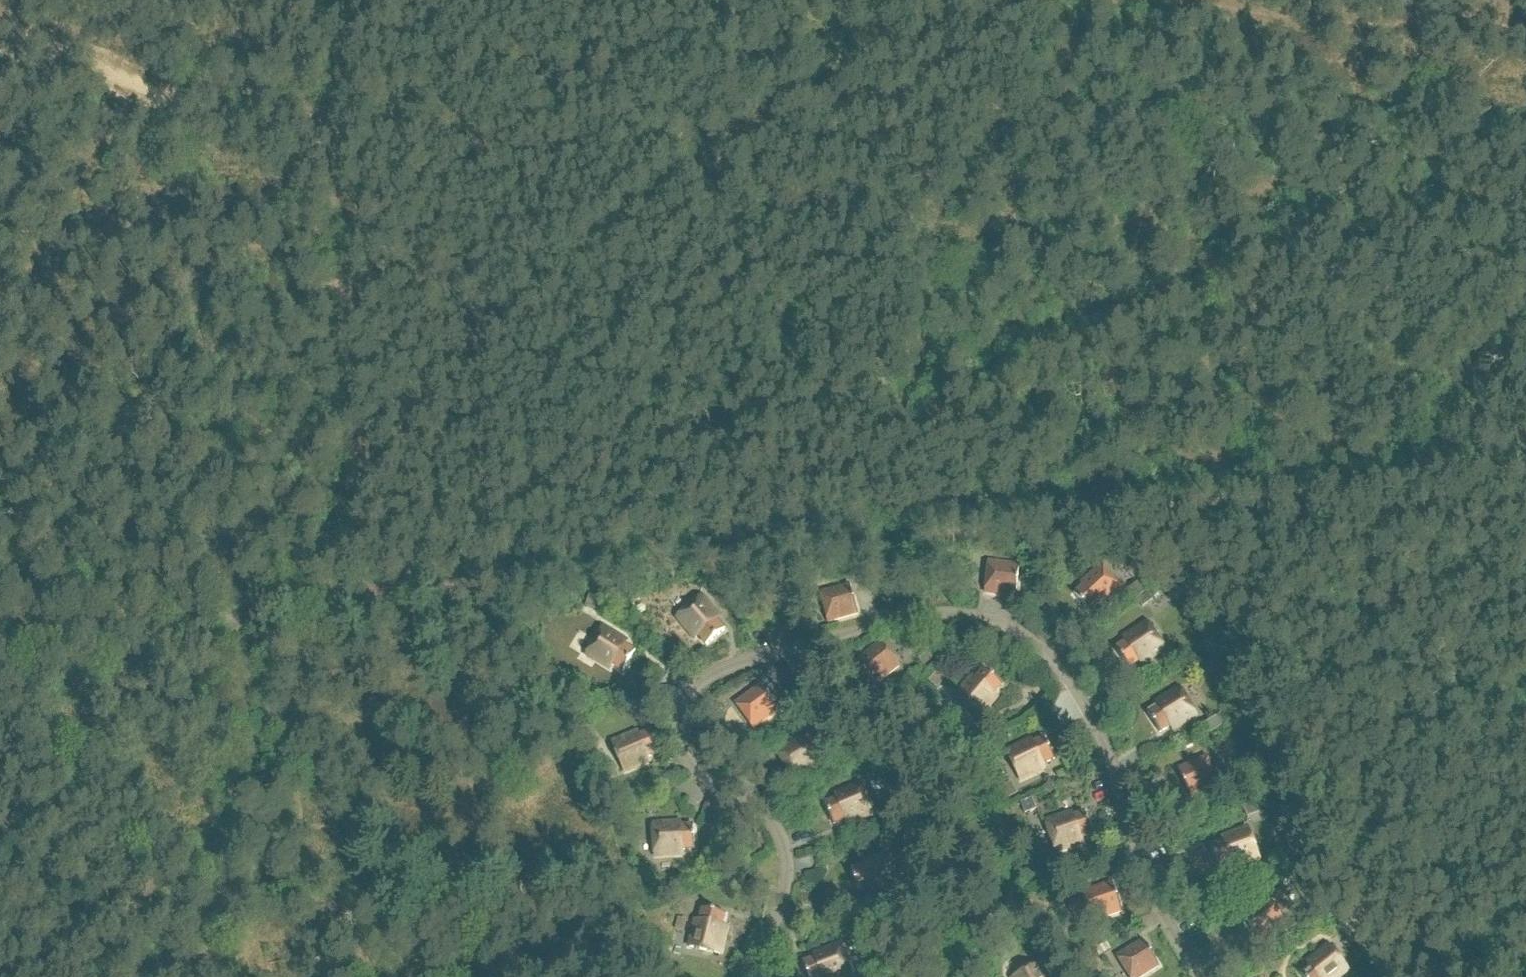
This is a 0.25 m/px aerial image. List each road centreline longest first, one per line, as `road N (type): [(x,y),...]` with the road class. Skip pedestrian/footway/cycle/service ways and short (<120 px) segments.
road 1 (track): [(0,643),(1525,469)]
road 2 (track): [(727,157),(664,168),(566,159),(545,148),(483,150),(453,127),(342,77),(241,91),(174,91)]
road 3 (track): [(1209,0),(1402,10),(1525,32)]
road 4 (track): [(842,74),(927,18),(983,0)]
road 5 (track): [(842,74),(727,157)]

